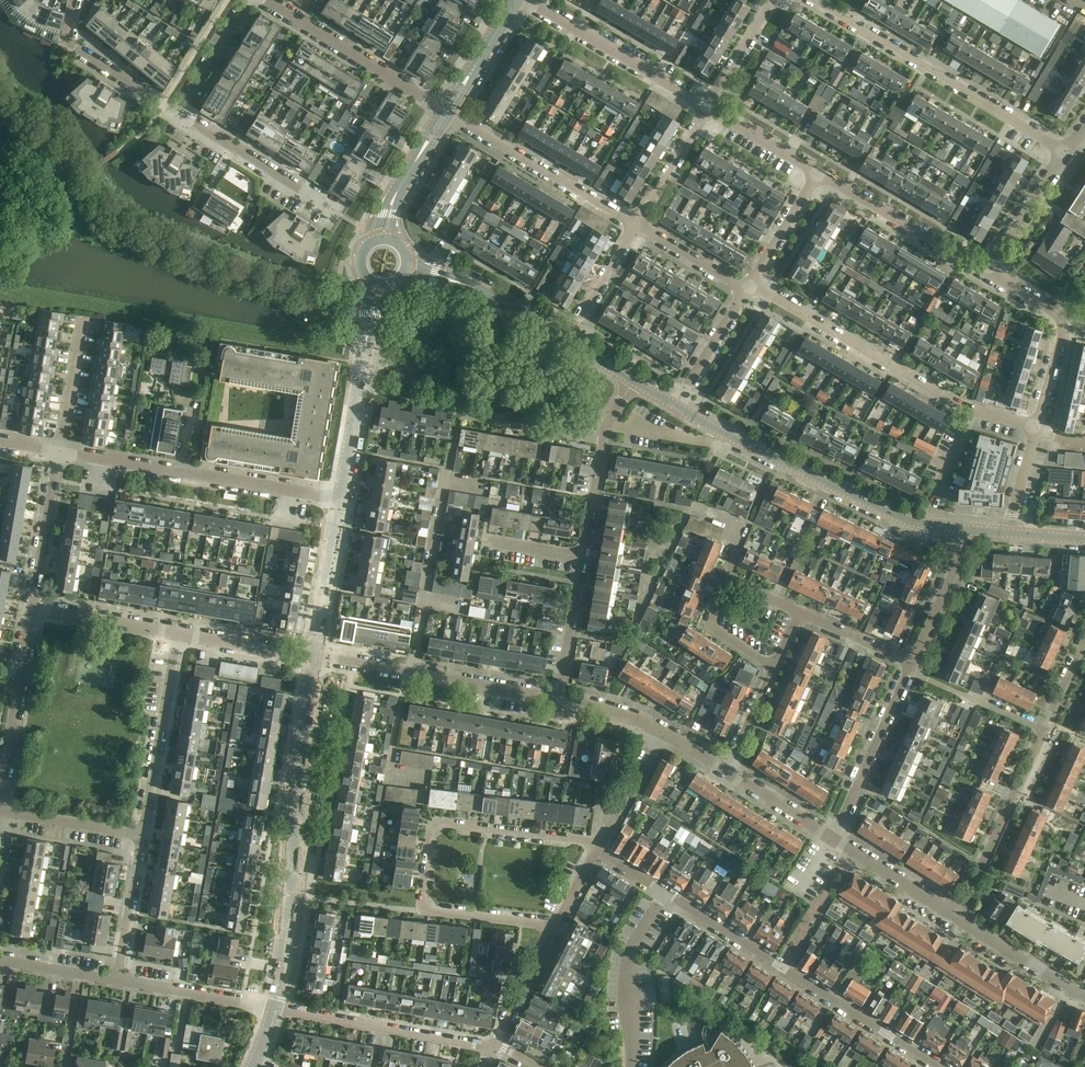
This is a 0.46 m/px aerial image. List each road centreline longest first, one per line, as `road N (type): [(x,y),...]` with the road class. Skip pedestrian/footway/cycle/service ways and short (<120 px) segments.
road 1 (residential): [(602,843),(433,825),(422,910),(555,927)]
road 2 (tertiary): [(276,1008),(312,656)]
road 3 (residential): [(666,893),(940,1066)]
road 4 (residential): [(1035,430),(976,411),(748,290)]
road 5 (residential): [(1065,153),(808,0)]
road 6 (residential): [(341,500),(59,453)]
road 7 (tertiary): [(725,437),(895,517),(961,531)]
road 8 (residential): [(558,698),(312,656)]
road 9 (residential): [(639,227),(445,111)]
road 10 (residential): [(492,1048),(276,1008)]
road 11 (tertiary): [(341,500),(375,283)]
road 12 (residential): [(265,0),(445,111)]
road 13 (residential): [(709,108),(531,0)]
road 14 (residential): [(145,836),(180,634)]
road 15 (residential): [(953,916),(1043,732)]
road 16 (residential): [(987,272),(816,173)]
road 17 (residential): [(340,215),(179,114)]
road 18 (residential): [(0,793),(32,610)]
road 19 (residential): [(666,893),(629,950),(630,1066)]
road 20 (residential): [(833,839),(908,672)]
road 21 (residential): [(179,114),(63,41),(72,0)]
road 22 (residential): [(118,982),(276,1008)]
road 23 (residential): [(32,610),(59,453)]
road 24 (tertiary): [(312,656),(341,500)]
road 25 (residential): [(1084,997),(953,916)]
road 26 (residential): [(457,419),(605,446)]
road 27 (residential): [(180,634),(32,610)]
road 28 (residential): [(118,982),(145,836)]
road 29 (residential): [(908,672),(1043,732)]
road 30 (residential): [(145,836),(0,812)]
road 31 (residential): [(911,665),(955,569),(961,531)]
road 32 (tertiary): [(382,239),(395,194),(445,111)]
road 33 (residential): [(953,916),(833,839)]
road 34 (residential): [(987,272),(1065,153)]
road 35 (residential): [(558,698),(582,560)]
road 36 (residential): [(676,409),(748,290)]
road 37 (residential): [(639,227),(709,108)]
road 38 (residential): [(775,672),(708,624),(727,572)]
road 39 (residential): [(59,453),(84,318)]
road 40 (residential): [(567,343),(639,227)]
road 41 (residential): [(555,927),(492,1048)]
road 42 (residential): [(748,290),(816,173)]
road 43 (residential): [(179,114),(250,0)]
road 44 (residential): [(312,656),(180,634)]
road 45 (tertiary): [(445,111),(517,0)]
road 46 (residential): [(660,731),(602,843)]
road 47 (residential): [(748,290),(639,227)]
road 48 (residential): [(709,108),(773,0)]
road 49 (residential): [(816,173),(709,108)]
road 50 (residential): [(833,839),(729,773)]
road 51 (residential): [(609,428),(716,448),(725,437)]
road 52 (residential): [(911,665),(801,615)]

